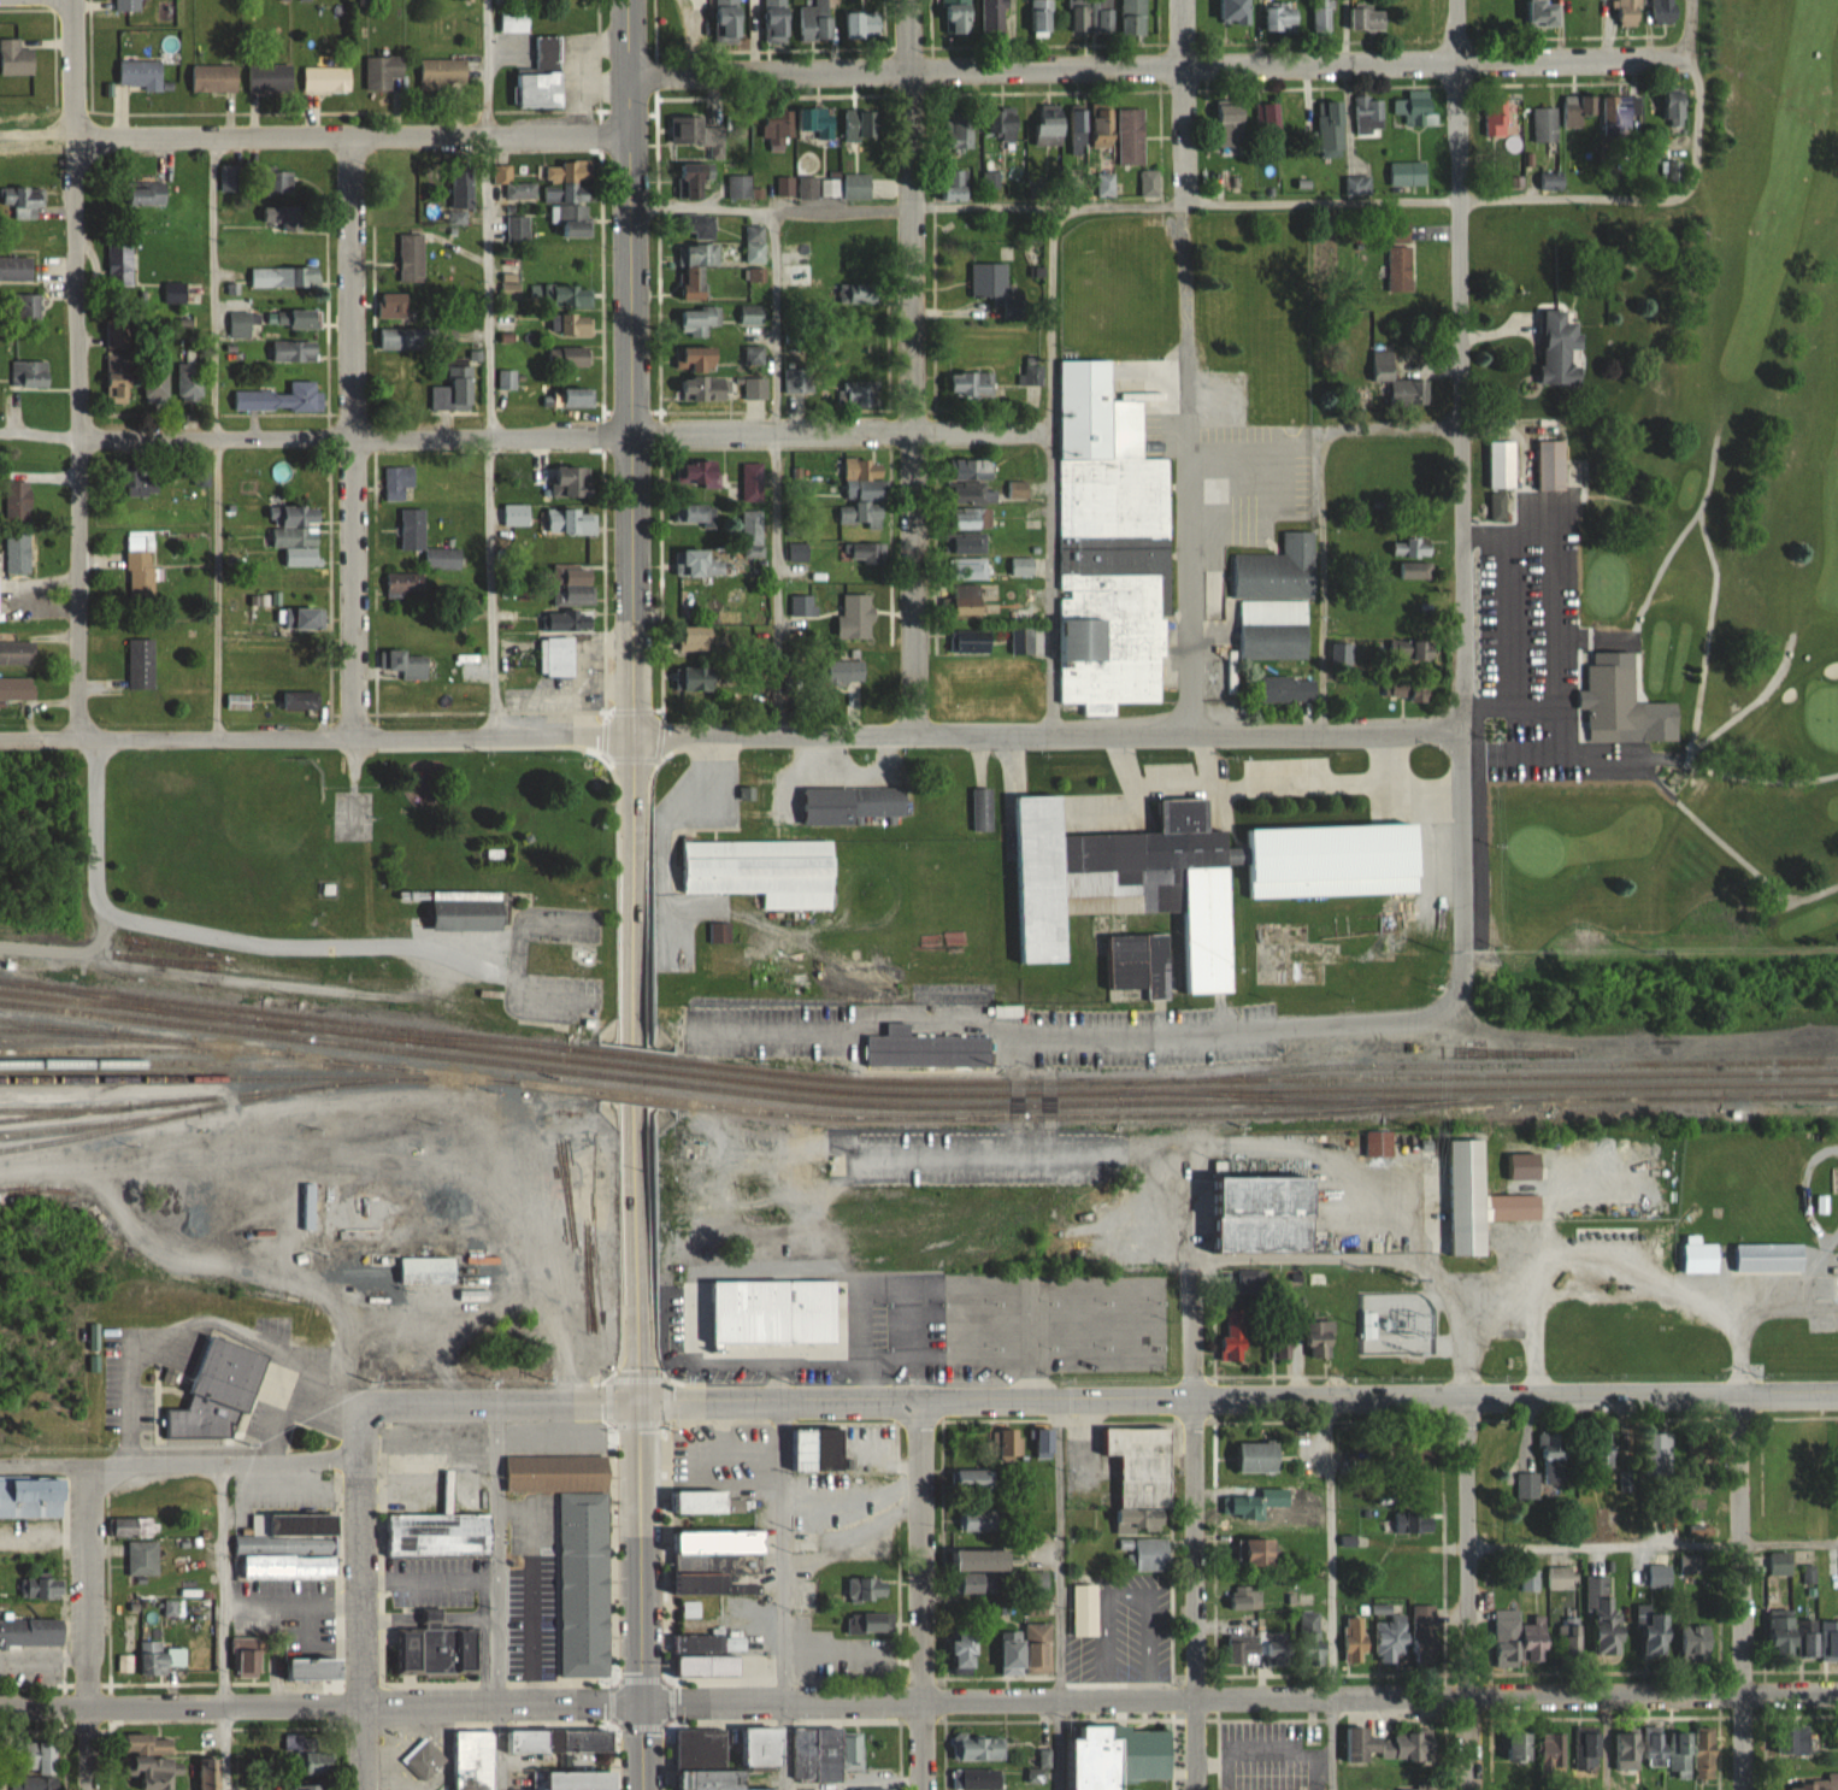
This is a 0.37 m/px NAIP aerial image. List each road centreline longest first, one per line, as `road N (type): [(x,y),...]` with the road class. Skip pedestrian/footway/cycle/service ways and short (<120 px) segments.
road 1 (primary): [(642,1702),(627,0)]
road 2 (tertiary): [(1837,1392),(640,1401)]
road 3 (residential): [(1837,1694),(642,1702)]
road 4 (residential): [(1692,57),(629,77)]
road 5 (residential): [(1466,732),(638,737)]
road 6 (residential): [(79,740),(73,0)]
road 7 (residential): [(918,735),(907,0)]
road 8 (residential): [(1466,732),(1460,0)]
road 9 (tertiary): [(0,1708),(642,1702)]
road 10 (residential): [(638,737),(0,740)]
road 11 (residential): [(361,738),(354,136)]
road 12 (residential): [(630,139),(76,137)]
road 13 (residential): [(634,432),(82,437)]
road 14 (residential): [(1188,530),(1182,0)]
road 15 (residential): [(1196,1696),(1190,1218)]
road 16 (residential): [(1051,430),(634,432)]
road 17 (residential): [(1471,1695),(1463,1290)]
road 18 (residential): [(0,1466),(276,1462),(359,1453)]
road 19 (residential): [(359,1453),(364,1411),(375,1405),(640,1401)]
road 20 (residential): [(1740,1694),(1736,1392)]
road 21 (residential): [(920,1700),(921,1402)]
road 22 (residential): [(361,1706),(359,1453)]
road 23 (residential): [(88,1708),(90,1465)]
road 24 (residential): [(1192,732),(1188,530)]
road 25 (residential): [(1461,430),(1339,431)]

